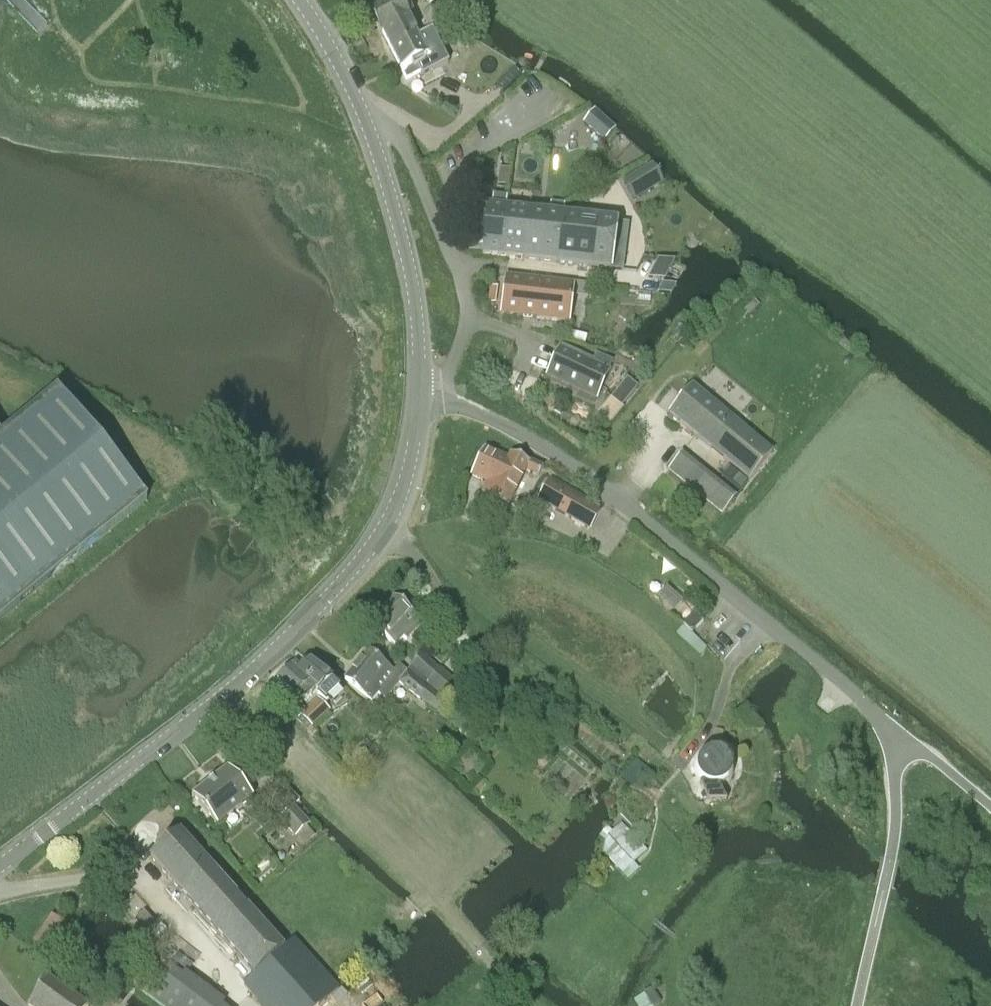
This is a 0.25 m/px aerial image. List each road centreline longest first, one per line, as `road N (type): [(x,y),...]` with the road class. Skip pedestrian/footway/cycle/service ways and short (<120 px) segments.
road 1 (tertiary): [(0,865),(199,722),(318,609),(396,505),(421,397)]
road 2 (unclassified): [(891,726),(597,484),(465,410),(421,397)]
road 3 (tertiary): [(421,397),(420,321),(380,157),(349,83),(300,0)]
road 4 (unclassified): [(891,726),(990,809)]

